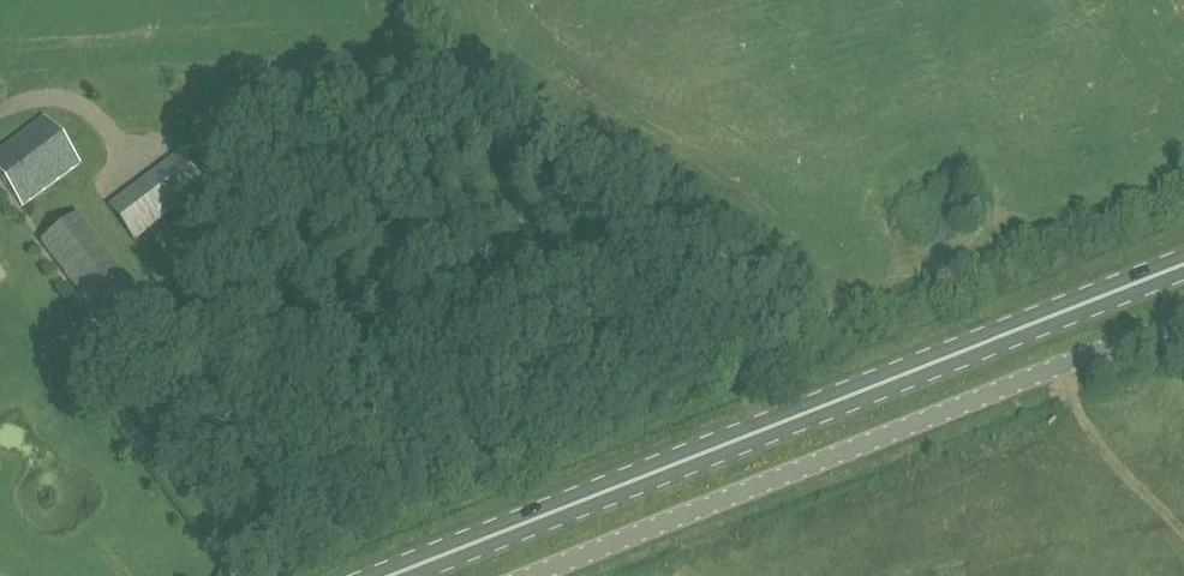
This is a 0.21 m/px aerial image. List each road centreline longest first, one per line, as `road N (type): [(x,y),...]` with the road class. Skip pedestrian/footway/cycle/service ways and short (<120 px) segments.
road 1 (secondary): [(381,575),(1183,259)]
road 2 (unclassified): [(524,575),(1183,323)]

